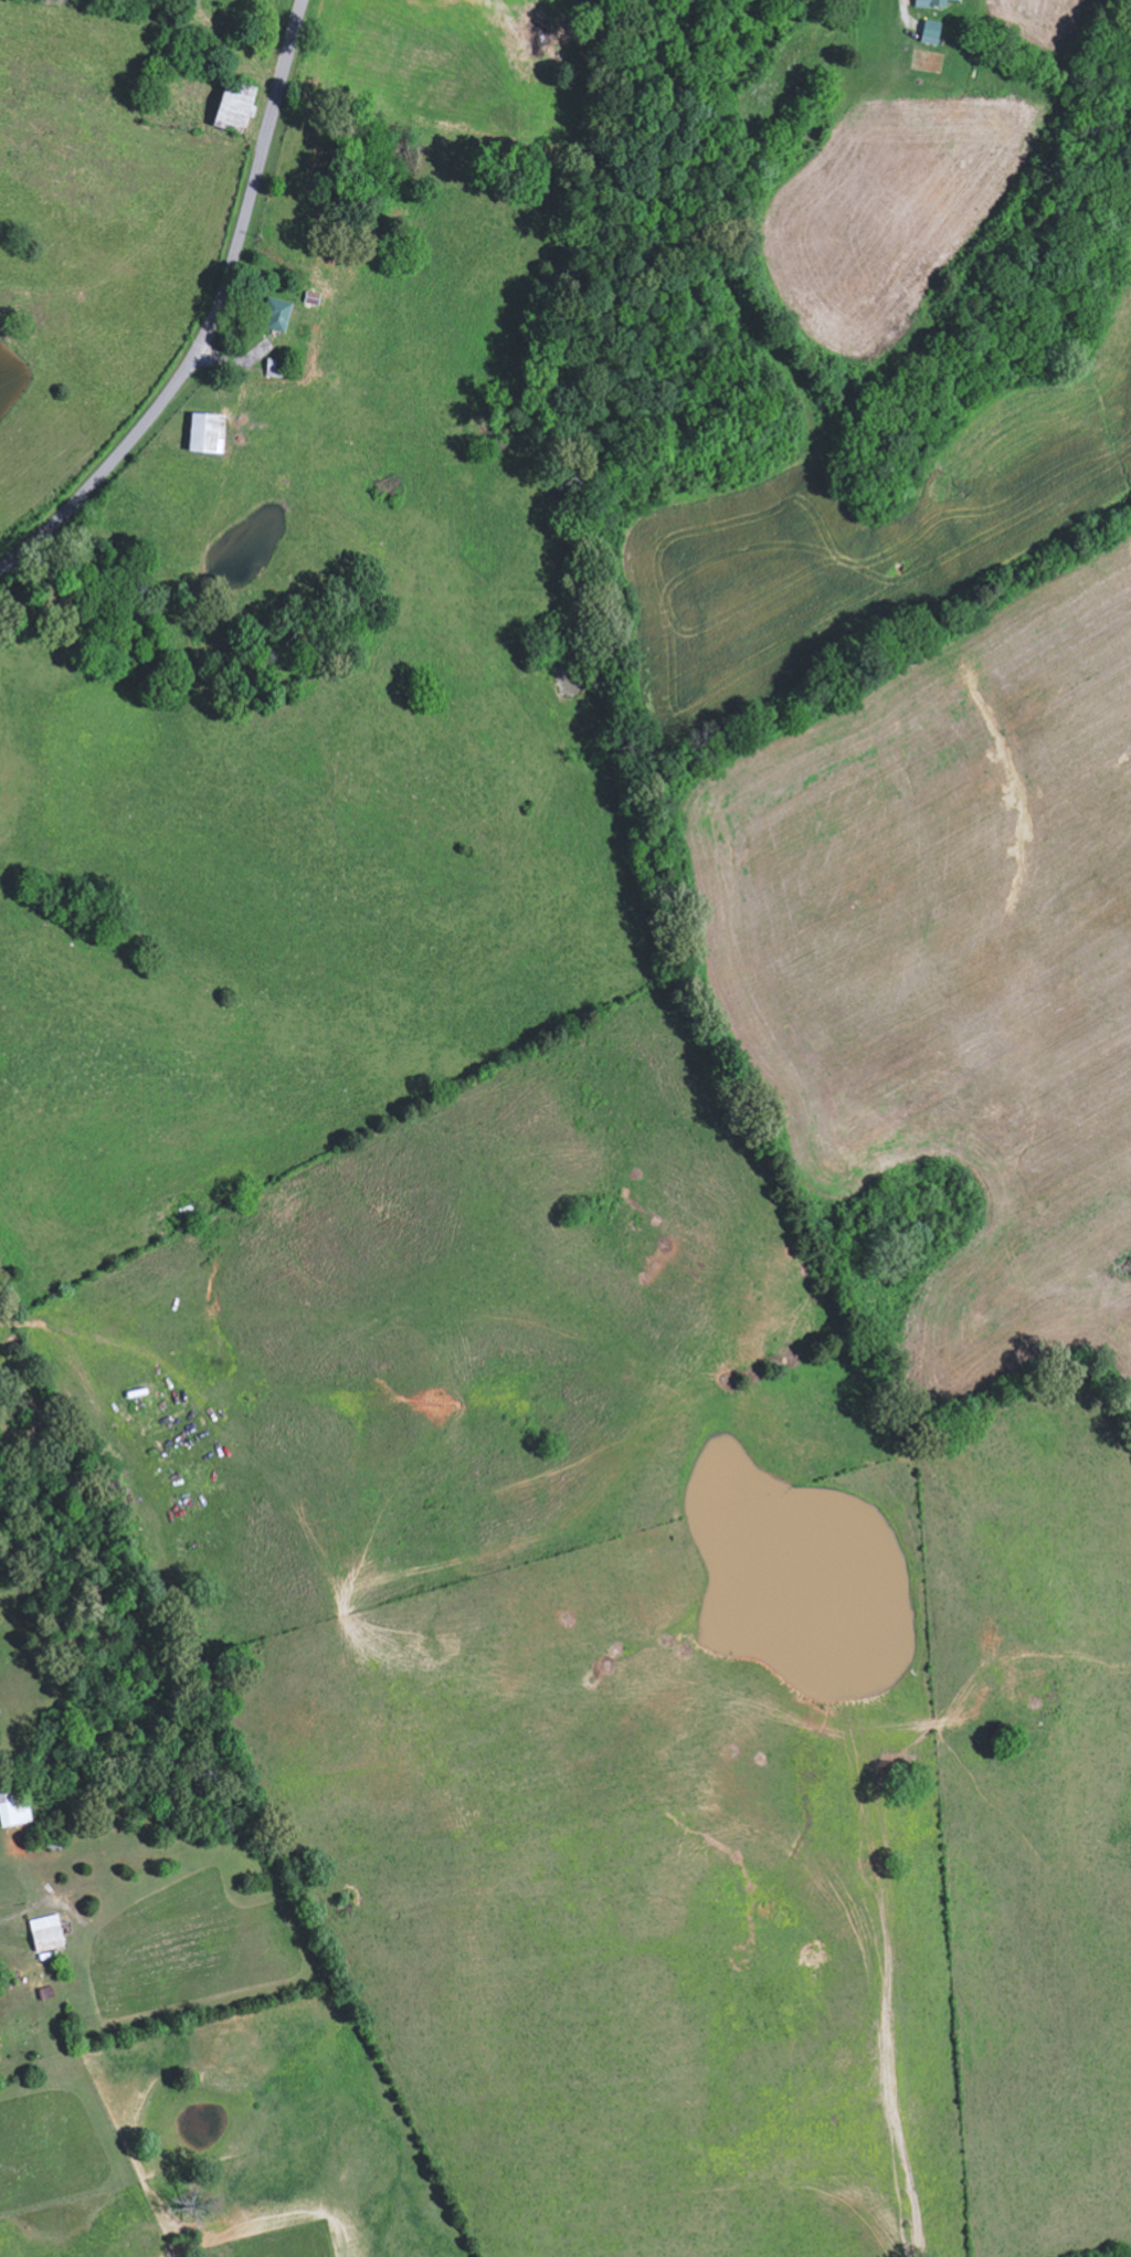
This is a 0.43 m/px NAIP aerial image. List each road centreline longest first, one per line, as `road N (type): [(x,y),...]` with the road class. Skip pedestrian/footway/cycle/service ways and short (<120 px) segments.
road 1 (residential): [(0,565),(67,509),(161,403),(215,314),(303,0)]

